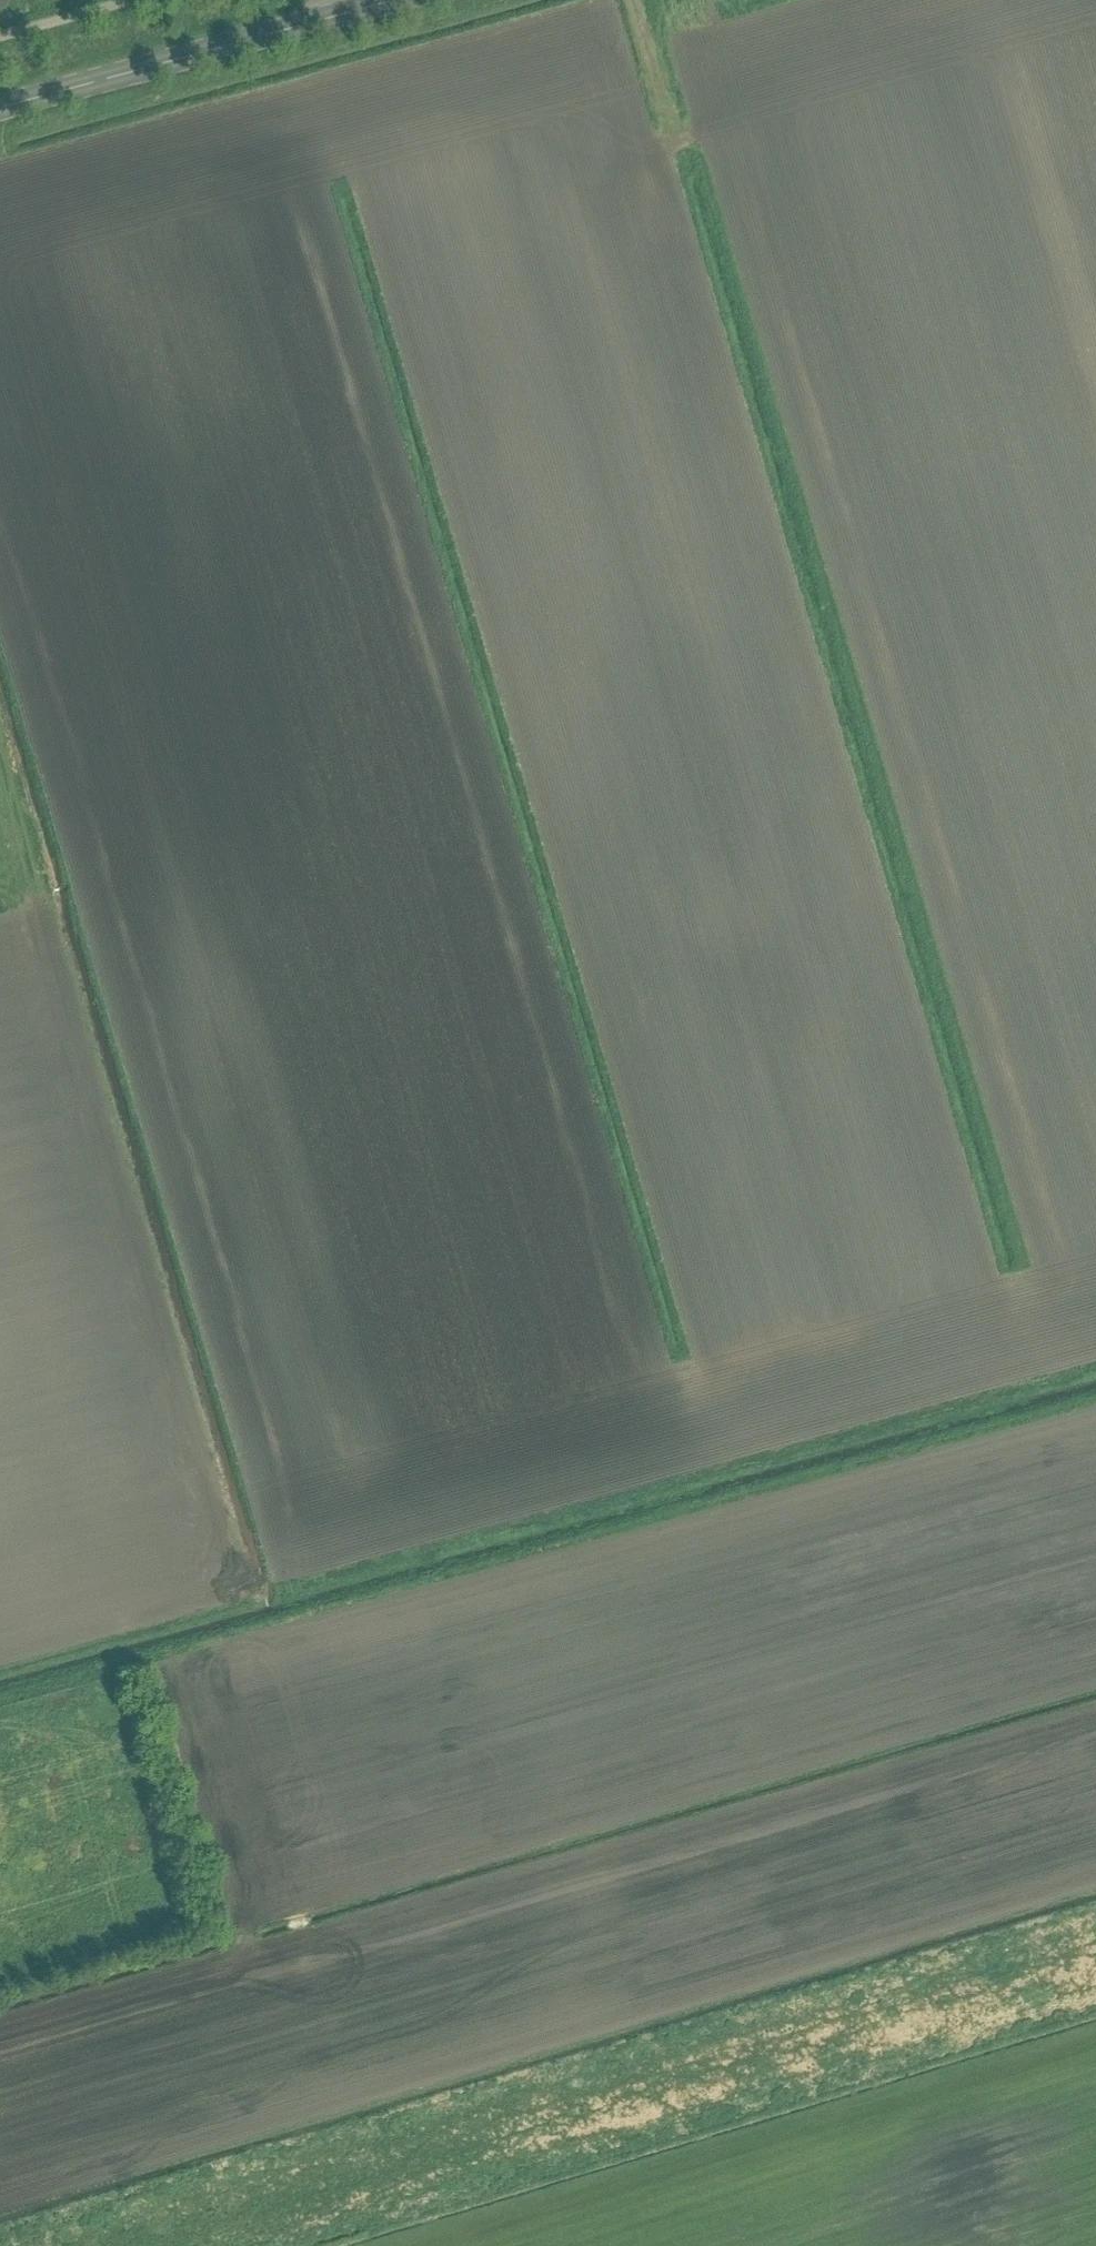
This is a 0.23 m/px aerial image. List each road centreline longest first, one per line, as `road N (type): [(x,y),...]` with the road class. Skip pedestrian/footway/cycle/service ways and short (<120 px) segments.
road 1 (tertiary): [(0,109),(401,0)]

